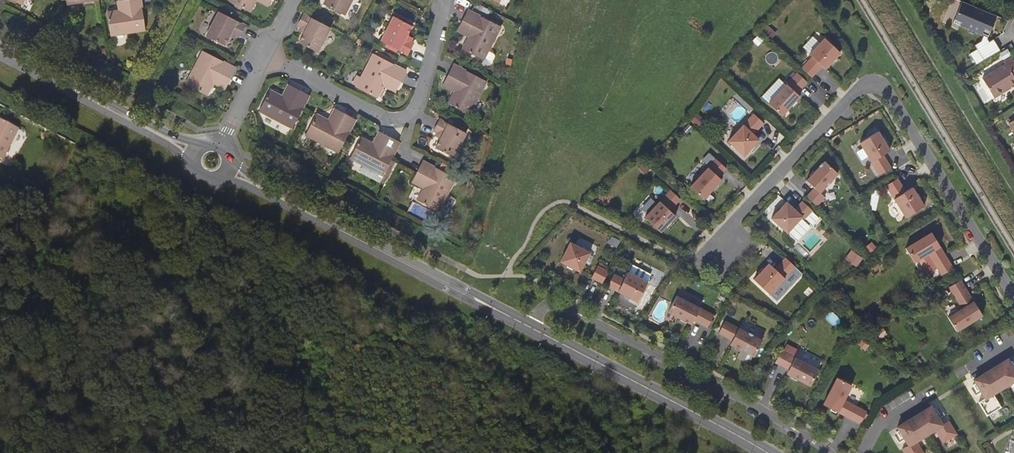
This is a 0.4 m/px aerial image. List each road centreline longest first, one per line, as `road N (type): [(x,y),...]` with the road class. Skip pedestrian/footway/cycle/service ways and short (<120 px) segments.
road 1 (residential): [(727,250),(733,220),(858,90),(875,85),(887,91),(1013,299)]
road 2 (residential): [(827,452),(559,304),(548,303),(526,326)]
road 3 (tertiary): [(229,169),(526,326)]
road 4 (residential): [(267,56),(374,113),(407,115),(420,100),(447,0)]
road 5 (tertiary): [(526,326),(773,452)]
road 6 (tertiary): [(0,50),(194,151)]

